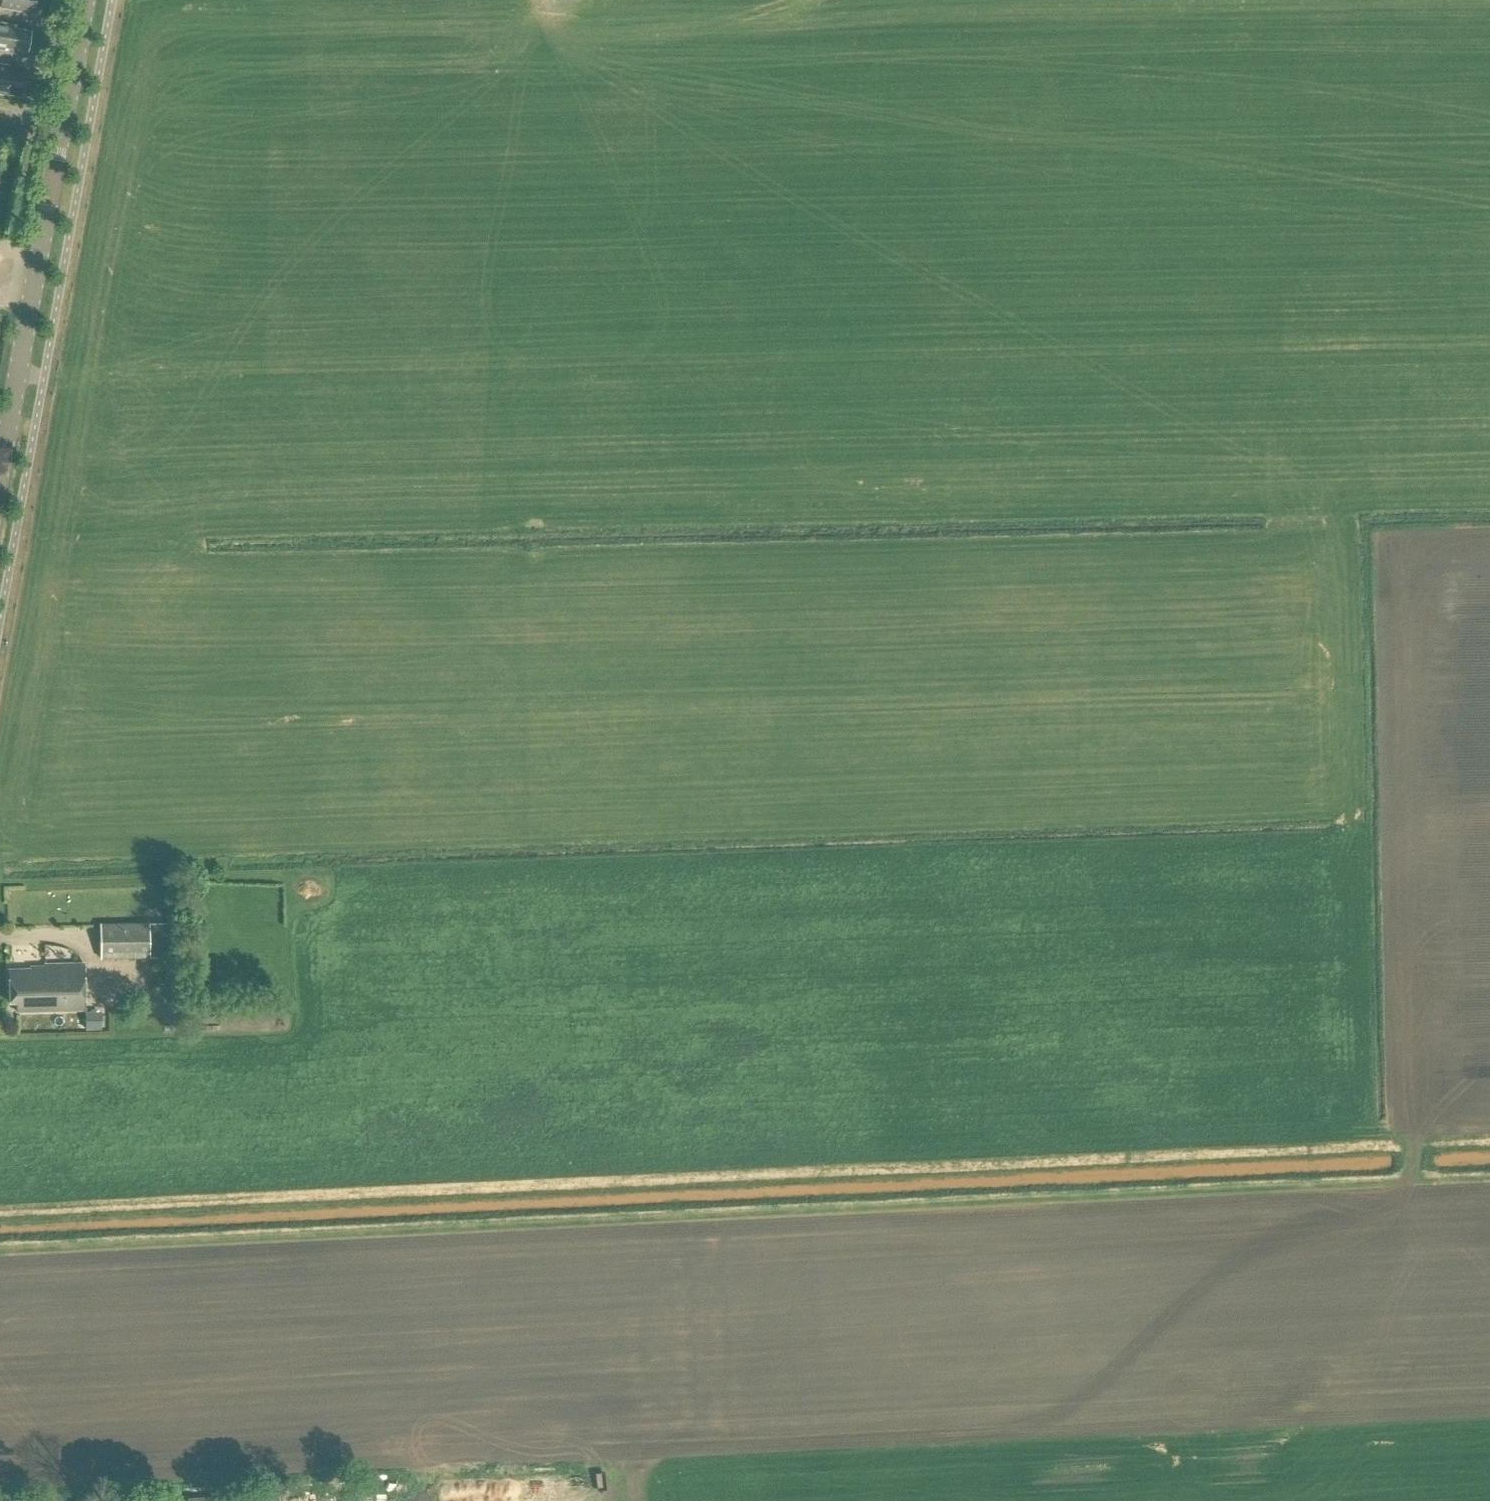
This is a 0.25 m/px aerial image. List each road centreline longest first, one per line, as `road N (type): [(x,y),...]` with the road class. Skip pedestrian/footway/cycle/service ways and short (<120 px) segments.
road 1 (secondary): [(0,477),(85,0)]

